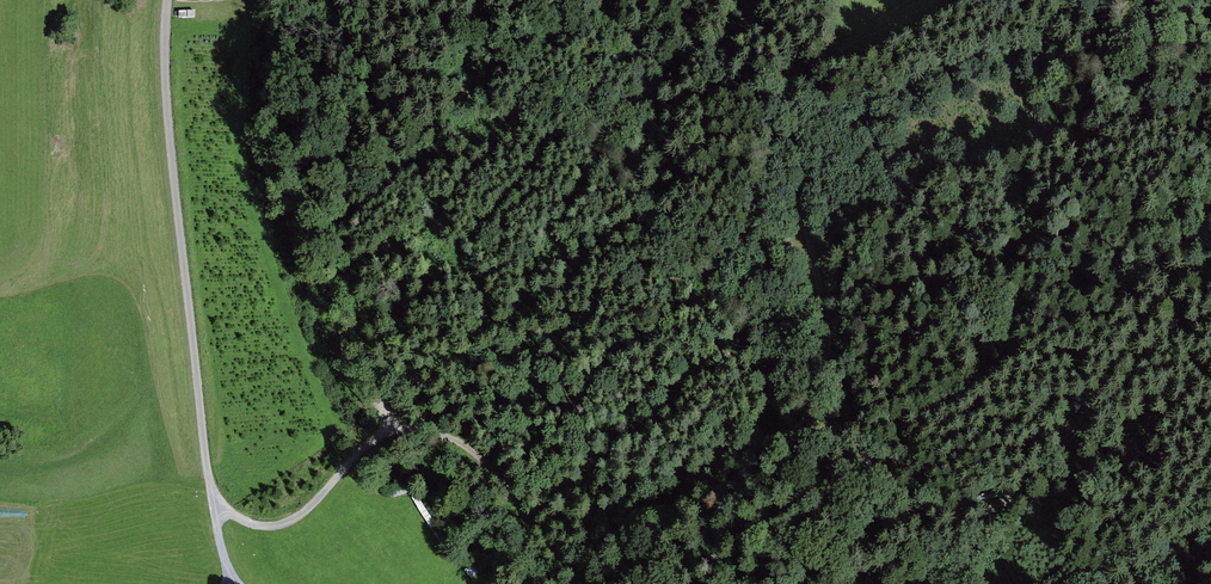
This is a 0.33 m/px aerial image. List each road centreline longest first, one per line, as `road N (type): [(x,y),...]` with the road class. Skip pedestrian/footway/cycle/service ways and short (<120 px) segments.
road 1 (track): [(965,583),(835,375),(779,49),(758,0)]
road 2 (track): [(230,573),(213,505),(174,179),(167,0)]
road 3 (track): [(213,505),(272,526),(294,520),(381,433),(435,430),(502,478),(574,583)]
road 4 (track): [(1210,224),(1158,308),(1117,348),(1039,458),(913,512)]
road 5 (track): [(381,433),(382,408),(347,312)]

